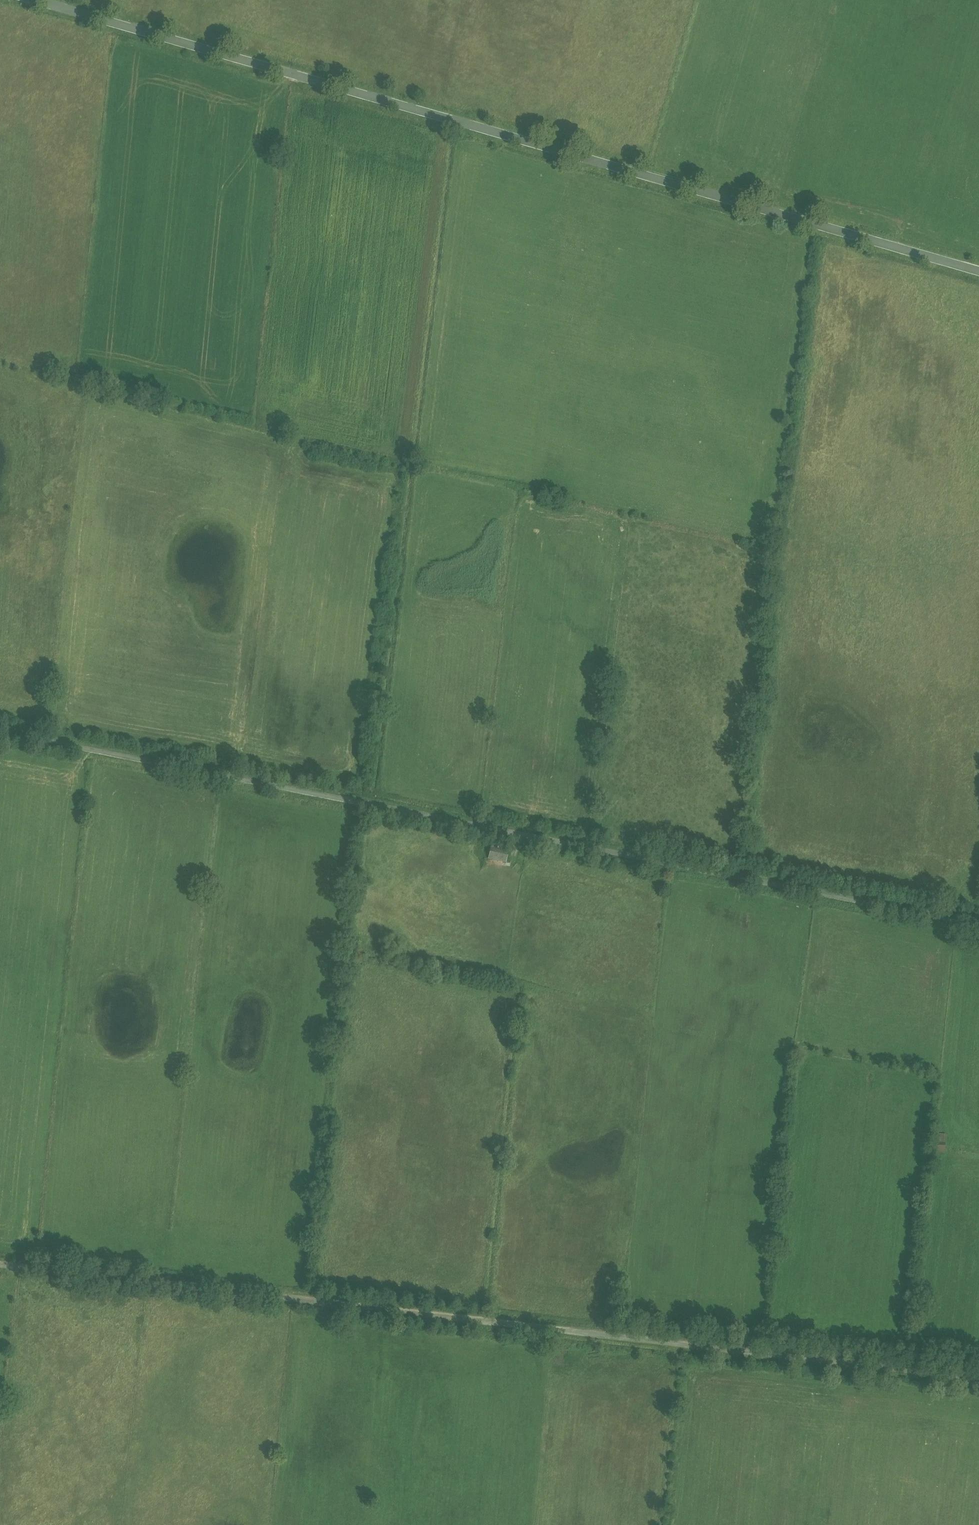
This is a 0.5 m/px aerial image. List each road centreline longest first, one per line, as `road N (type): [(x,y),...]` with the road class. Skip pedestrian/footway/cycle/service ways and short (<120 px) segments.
road 1 (track): [(978,924),(0,732)]
road 2 (track): [(978,1382),(329,1295),(0,1266)]
road 3 (tertiary): [(978,267),(66,0)]

